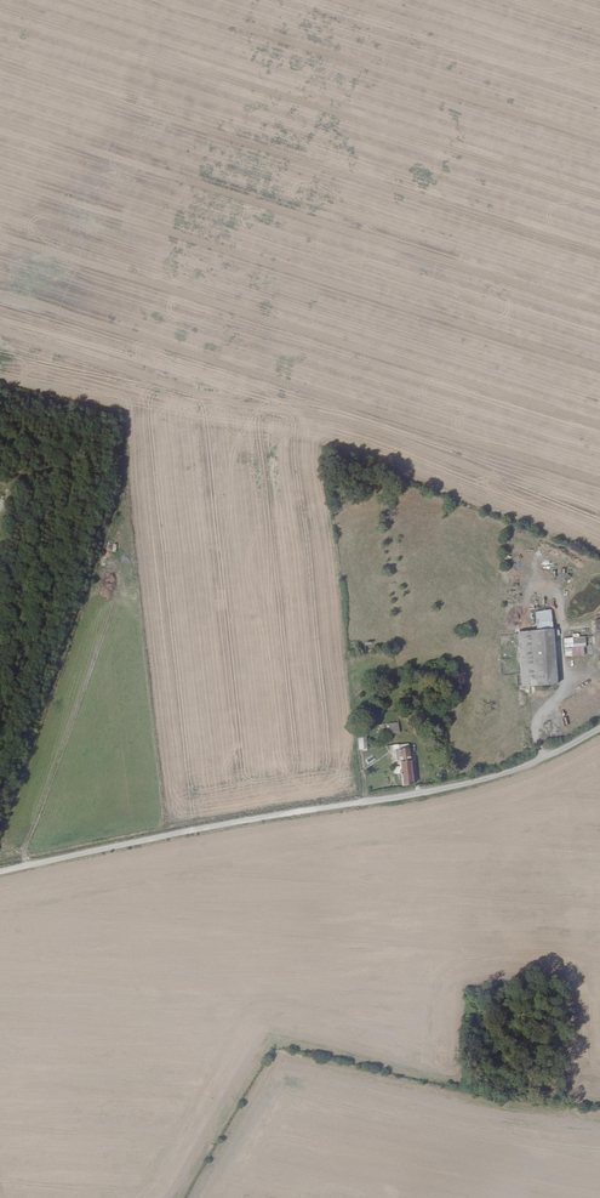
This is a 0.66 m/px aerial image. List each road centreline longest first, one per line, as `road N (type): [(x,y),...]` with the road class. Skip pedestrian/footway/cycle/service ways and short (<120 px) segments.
road 1 (track): [(0,871),(463,784),(546,755)]

